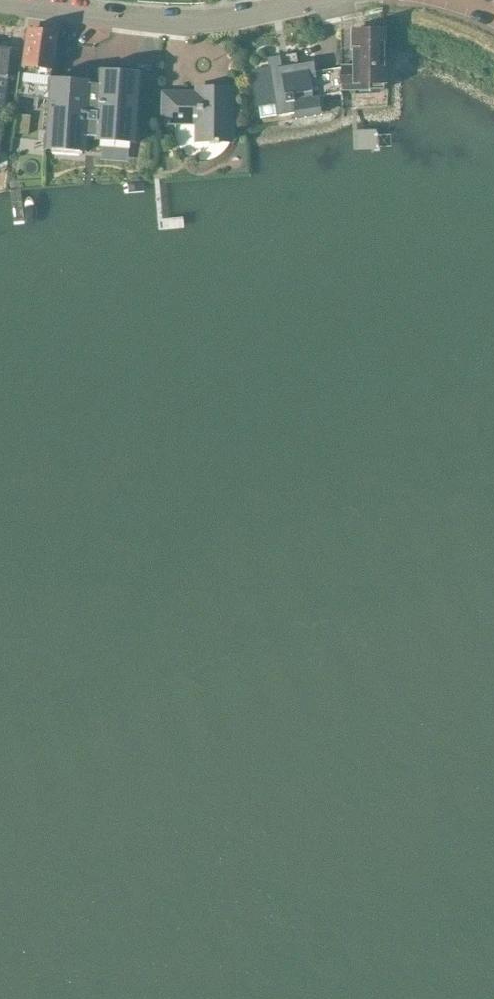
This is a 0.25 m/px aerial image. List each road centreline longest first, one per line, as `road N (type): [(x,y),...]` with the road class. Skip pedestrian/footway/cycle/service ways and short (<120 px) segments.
road 1 (tertiary): [(325,0),(241,19),(160,24),(0,6)]

